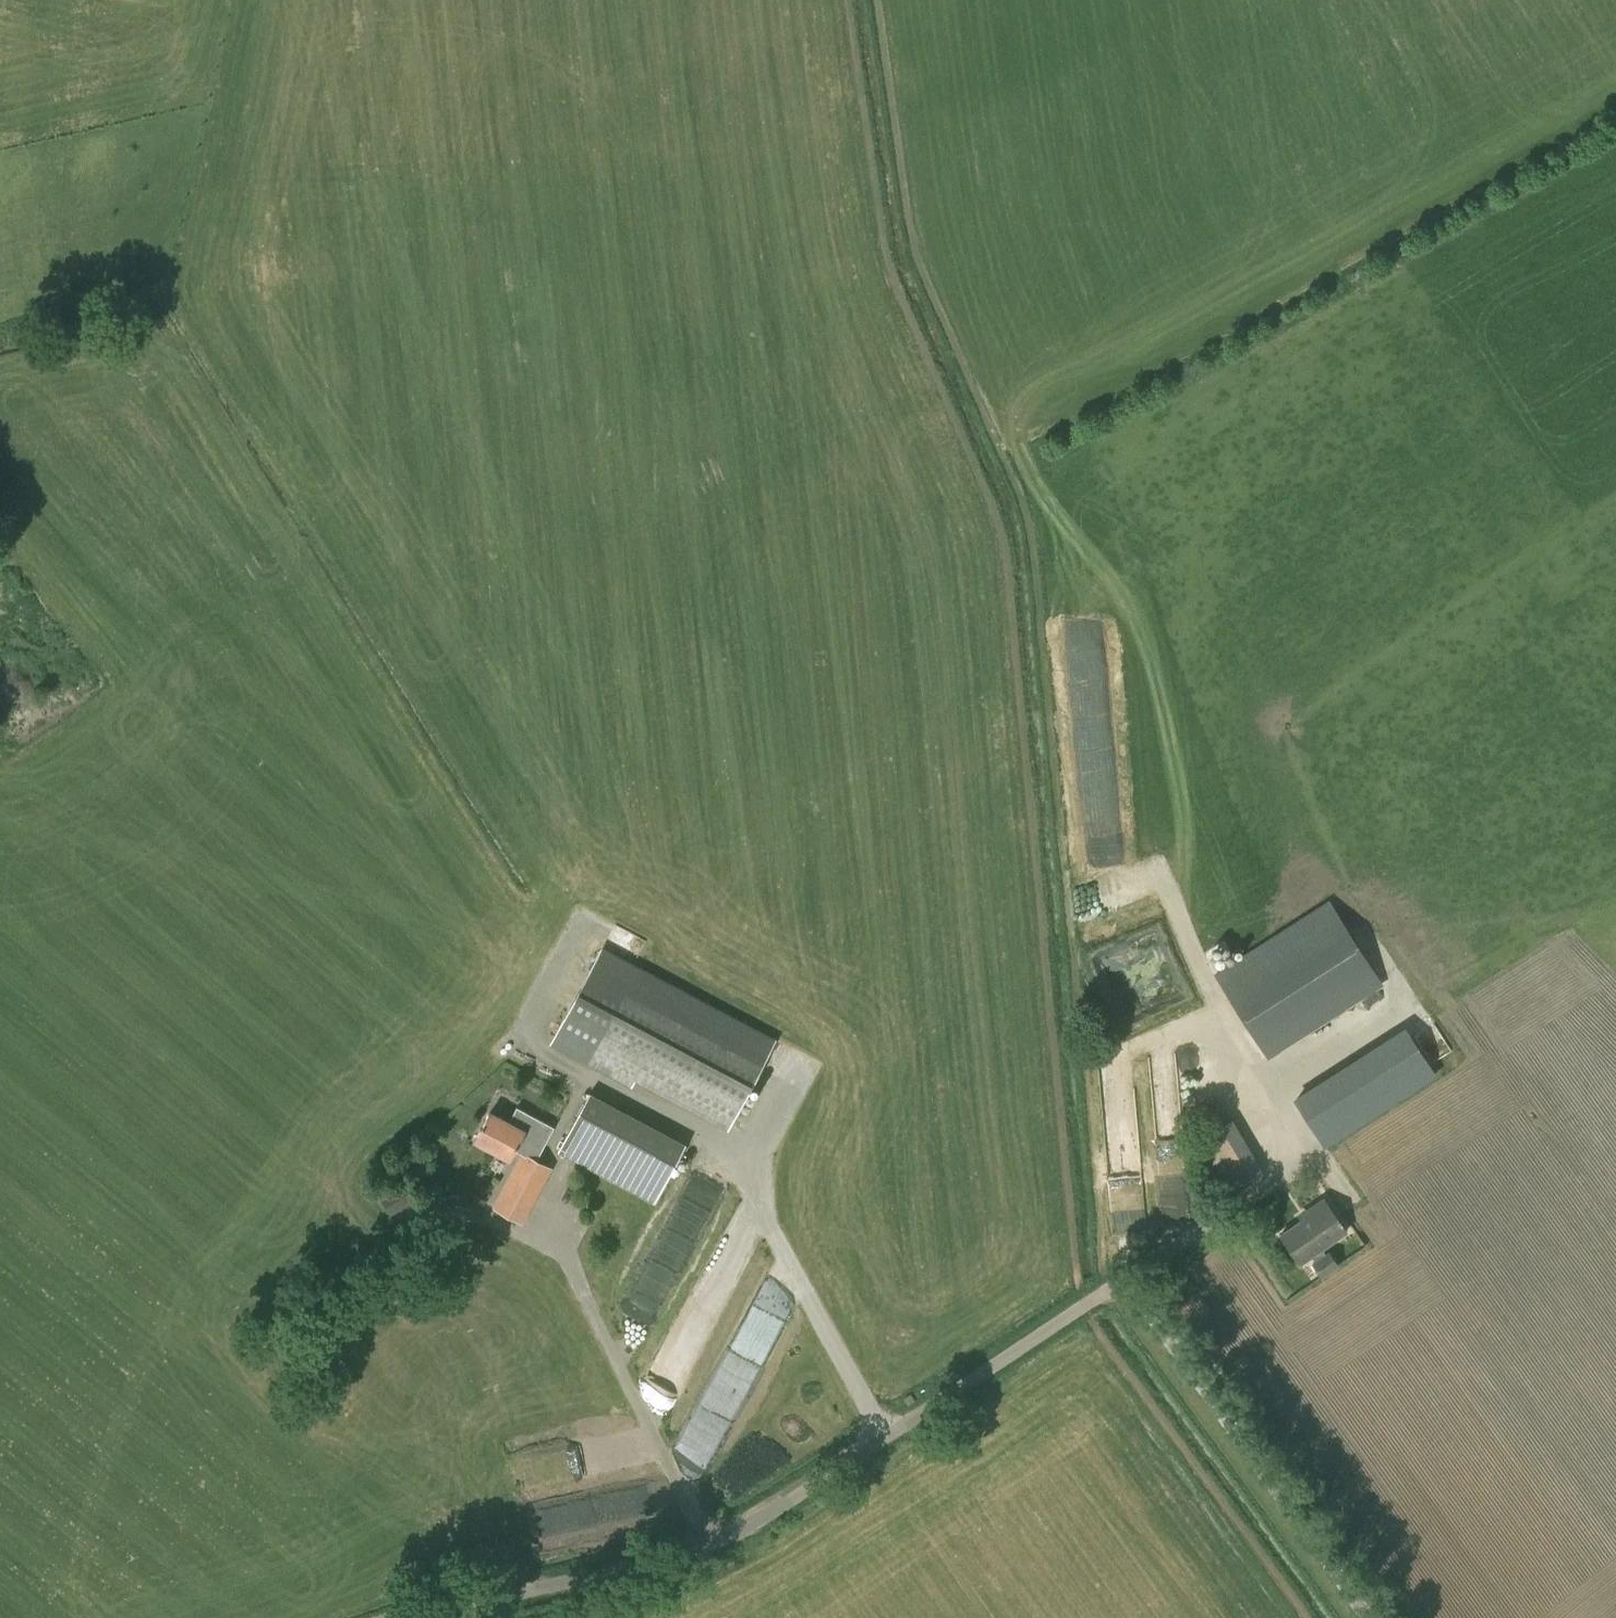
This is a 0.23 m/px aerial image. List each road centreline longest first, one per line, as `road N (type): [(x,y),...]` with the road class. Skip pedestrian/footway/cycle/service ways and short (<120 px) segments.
road 1 (unclassified): [(1361,1617),(1115,1291),(708,1549),(419,1617)]

